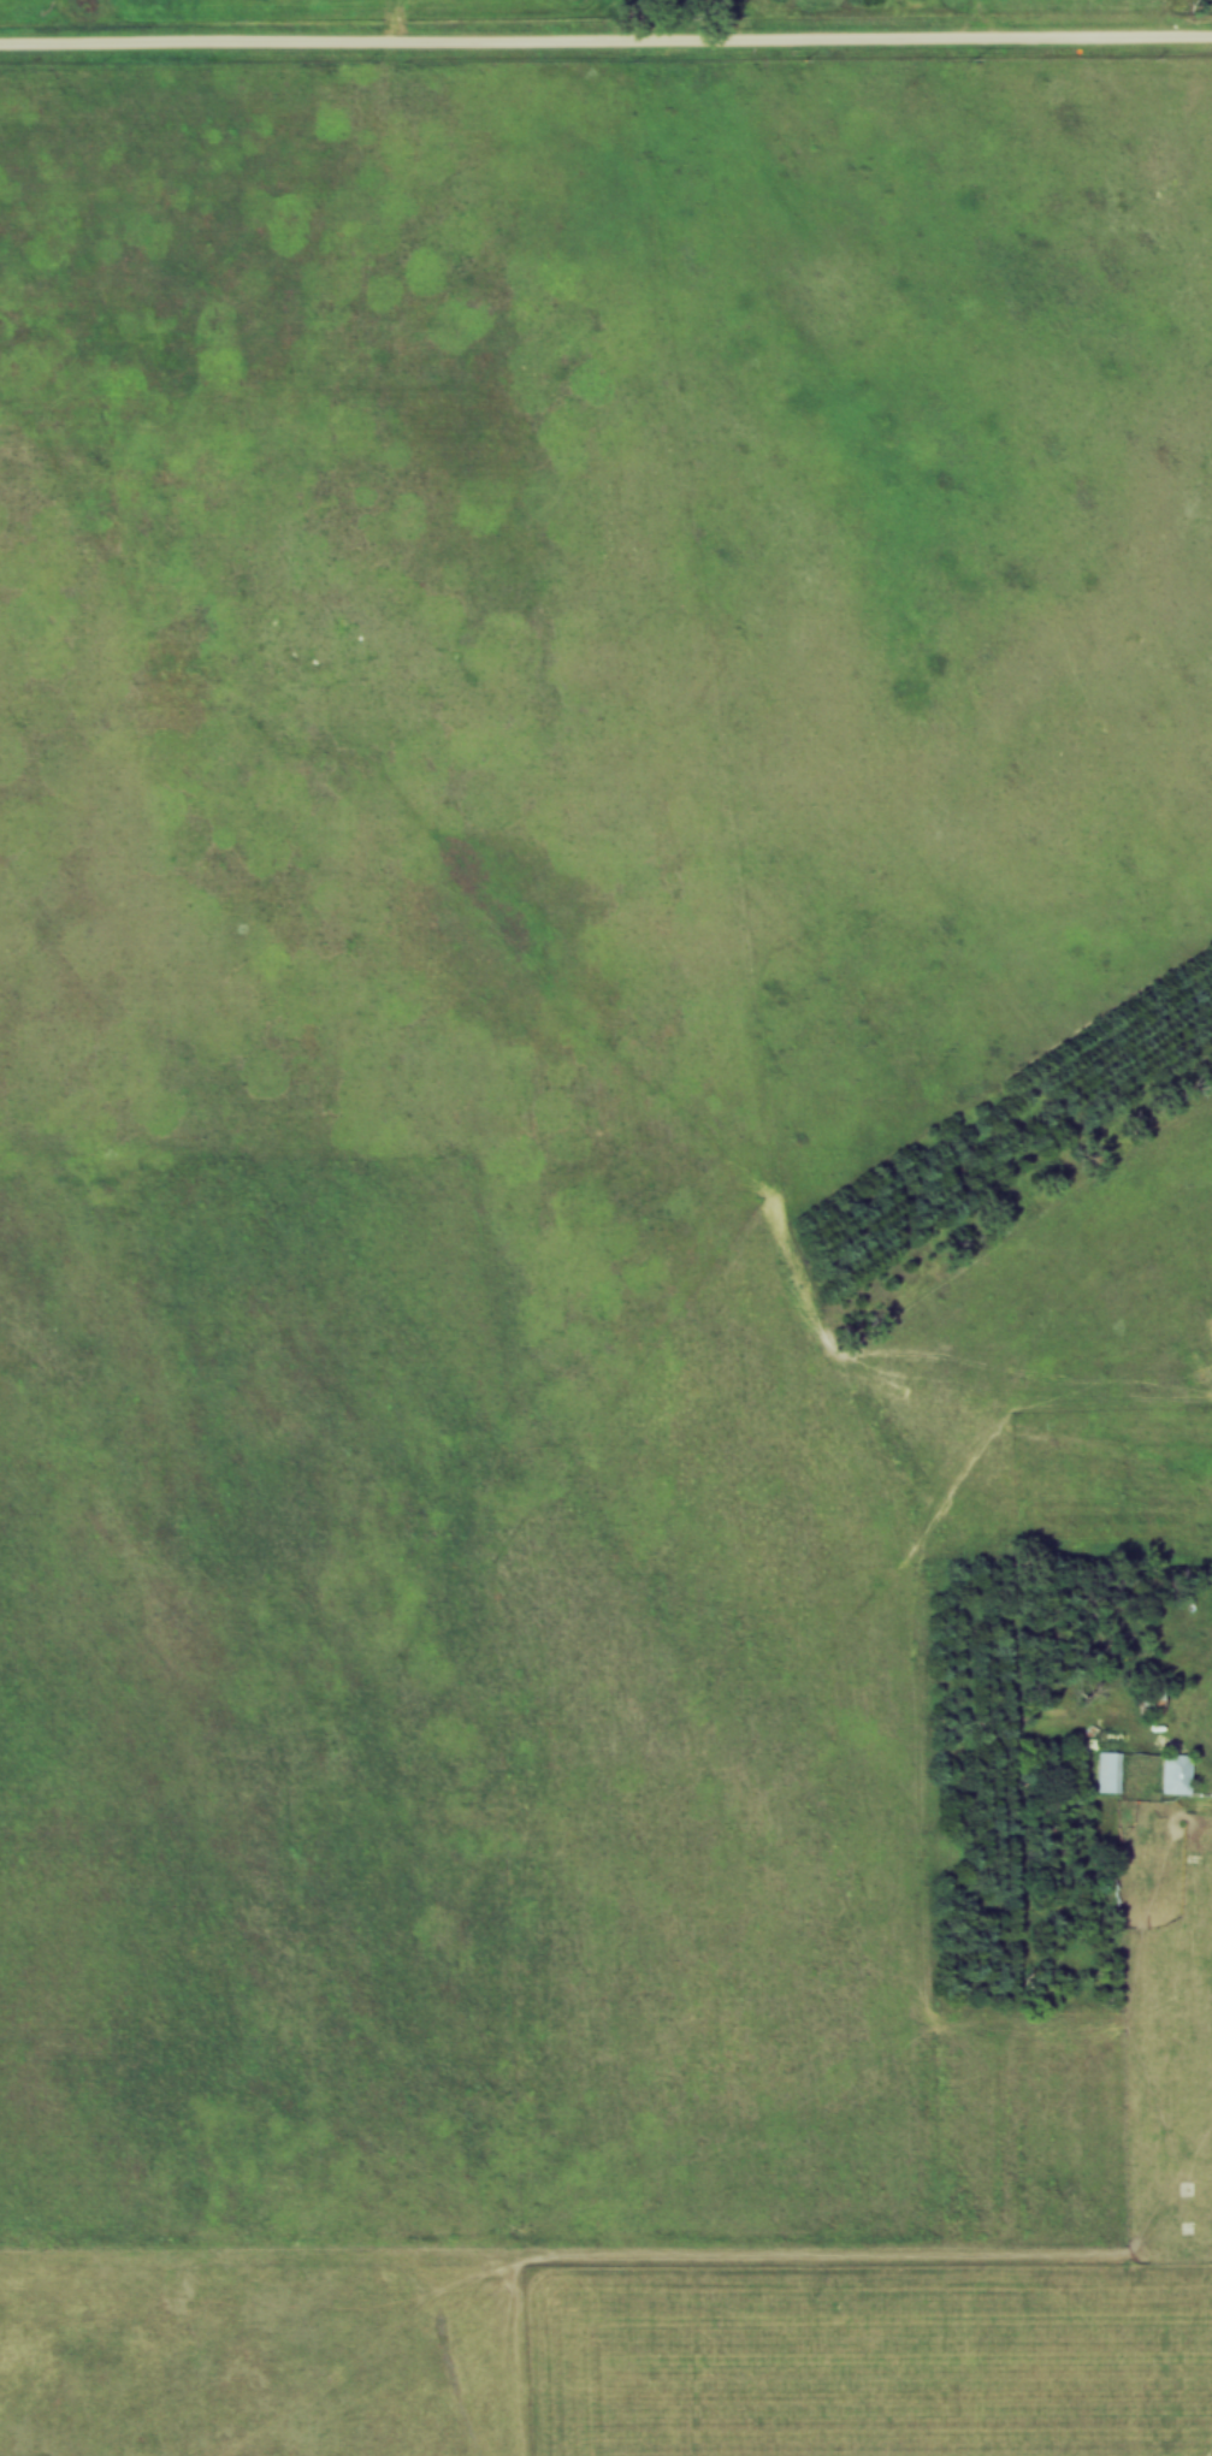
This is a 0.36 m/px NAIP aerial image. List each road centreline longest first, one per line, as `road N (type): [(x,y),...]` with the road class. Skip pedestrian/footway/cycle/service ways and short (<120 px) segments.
road 1 (residential): [(0,52),(1211,45)]

